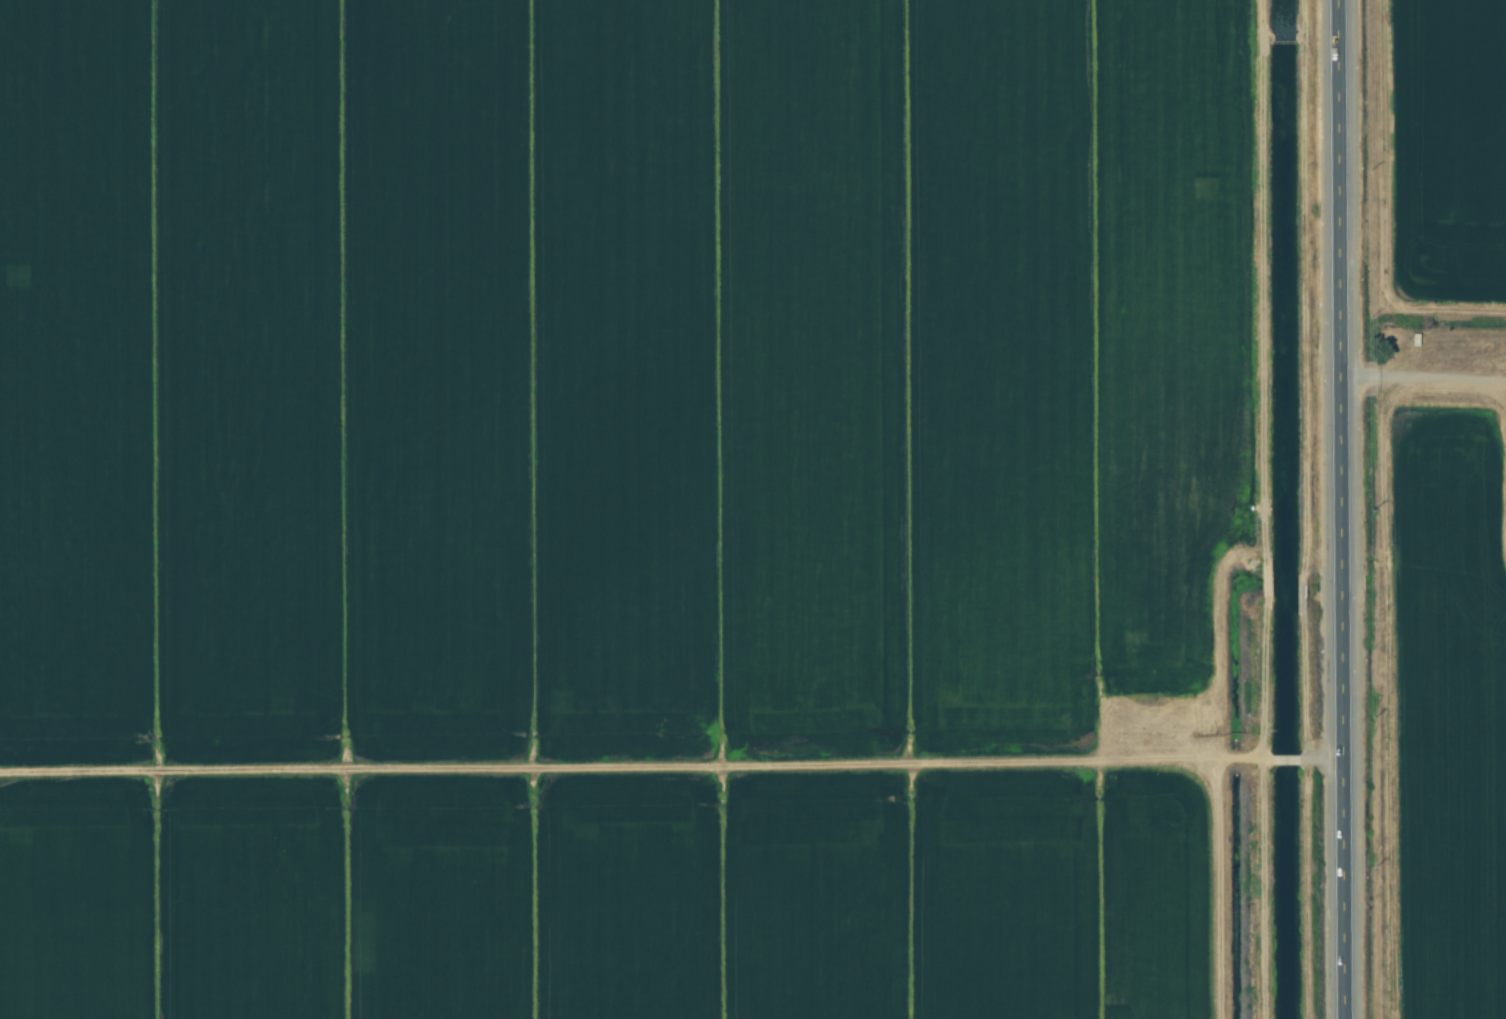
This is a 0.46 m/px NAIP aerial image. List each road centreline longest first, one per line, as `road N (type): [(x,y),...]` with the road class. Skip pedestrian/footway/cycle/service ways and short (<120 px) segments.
road 1 (trunk): [(1342,1018),(1336,0)]

